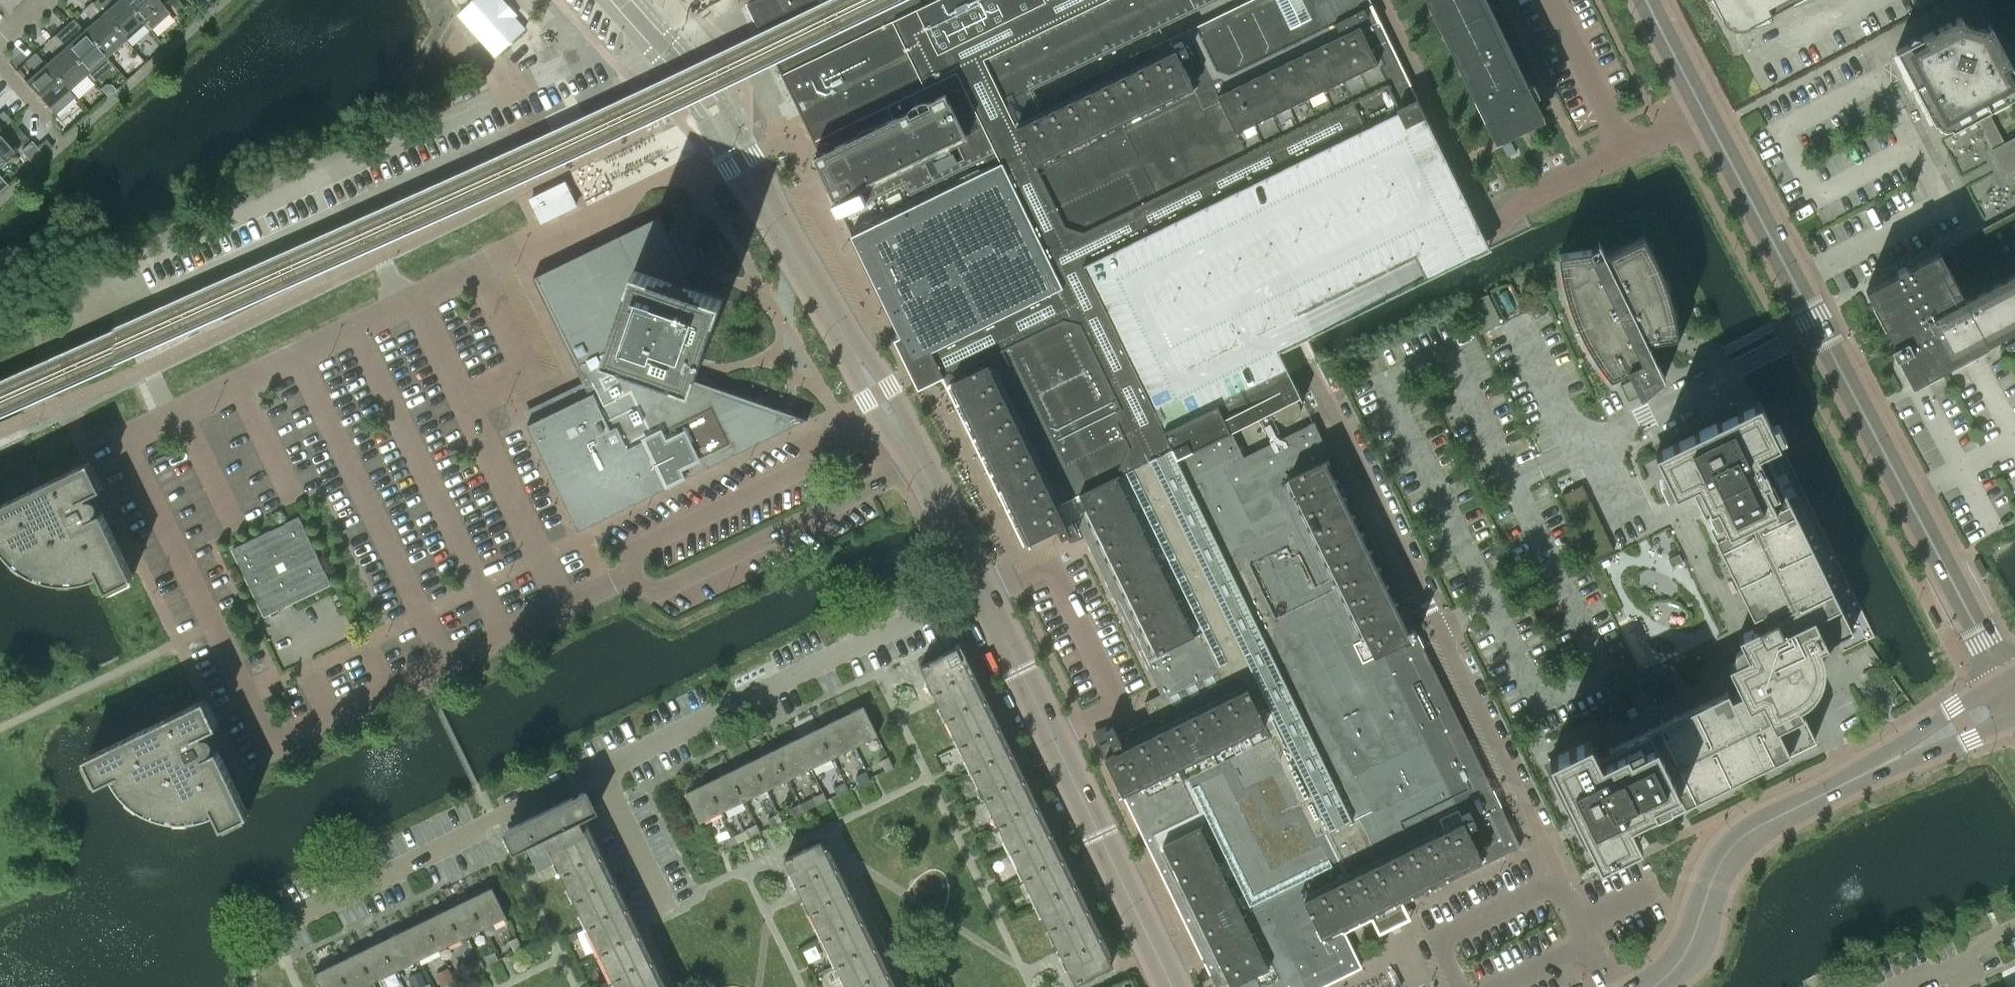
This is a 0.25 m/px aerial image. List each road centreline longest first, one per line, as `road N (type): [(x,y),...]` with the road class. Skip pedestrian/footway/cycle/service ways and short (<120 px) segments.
road 1 (residential): [(277,927),(978,585)]
road 2 (residential): [(1607,986),(1510,768),(1292,346)]
road 3 (tertiary): [(610,0),(718,125),(939,499),(978,585)]
road 4 (tertiary): [(1651,986),(1688,949),(1713,883),(1750,831),(2014,697)]
road 5 (tertiary): [(978,585),(1172,986)]
road 6 (residential): [(2014,692),(1822,324)]
road 7 (residential): [(1799,281),(1649,0)]
road 8 (residential): [(1595,441),(1822,324)]
road 9 (residential): [(1799,281),(1925,214)]
road 10 (residential): [(1904,986),(2014,933)]

